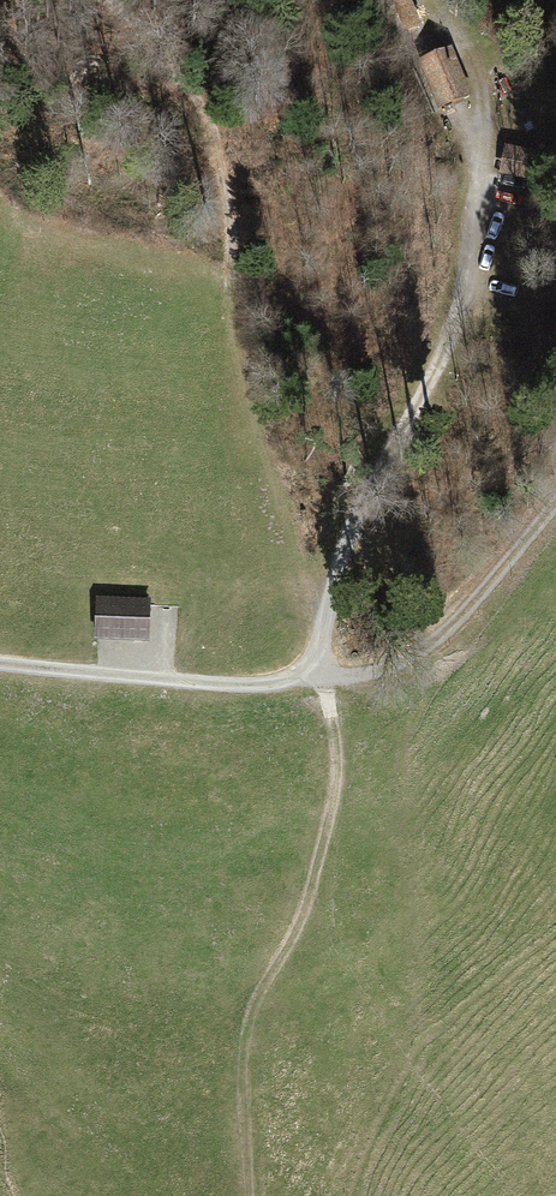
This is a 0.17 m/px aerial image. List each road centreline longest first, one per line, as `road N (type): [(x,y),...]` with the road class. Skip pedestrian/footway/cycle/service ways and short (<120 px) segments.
road 1 (track): [(0,665),(251,687),(310,678),(467,292),(485,99),(464,37)]
road 2 (track): [(310,678),(332,727),(332,792),(306,900),(257,989),(243,1053),(248,1195)]
road 3 (track): [(310,678),(400,658),(452,623),(555,502)]

